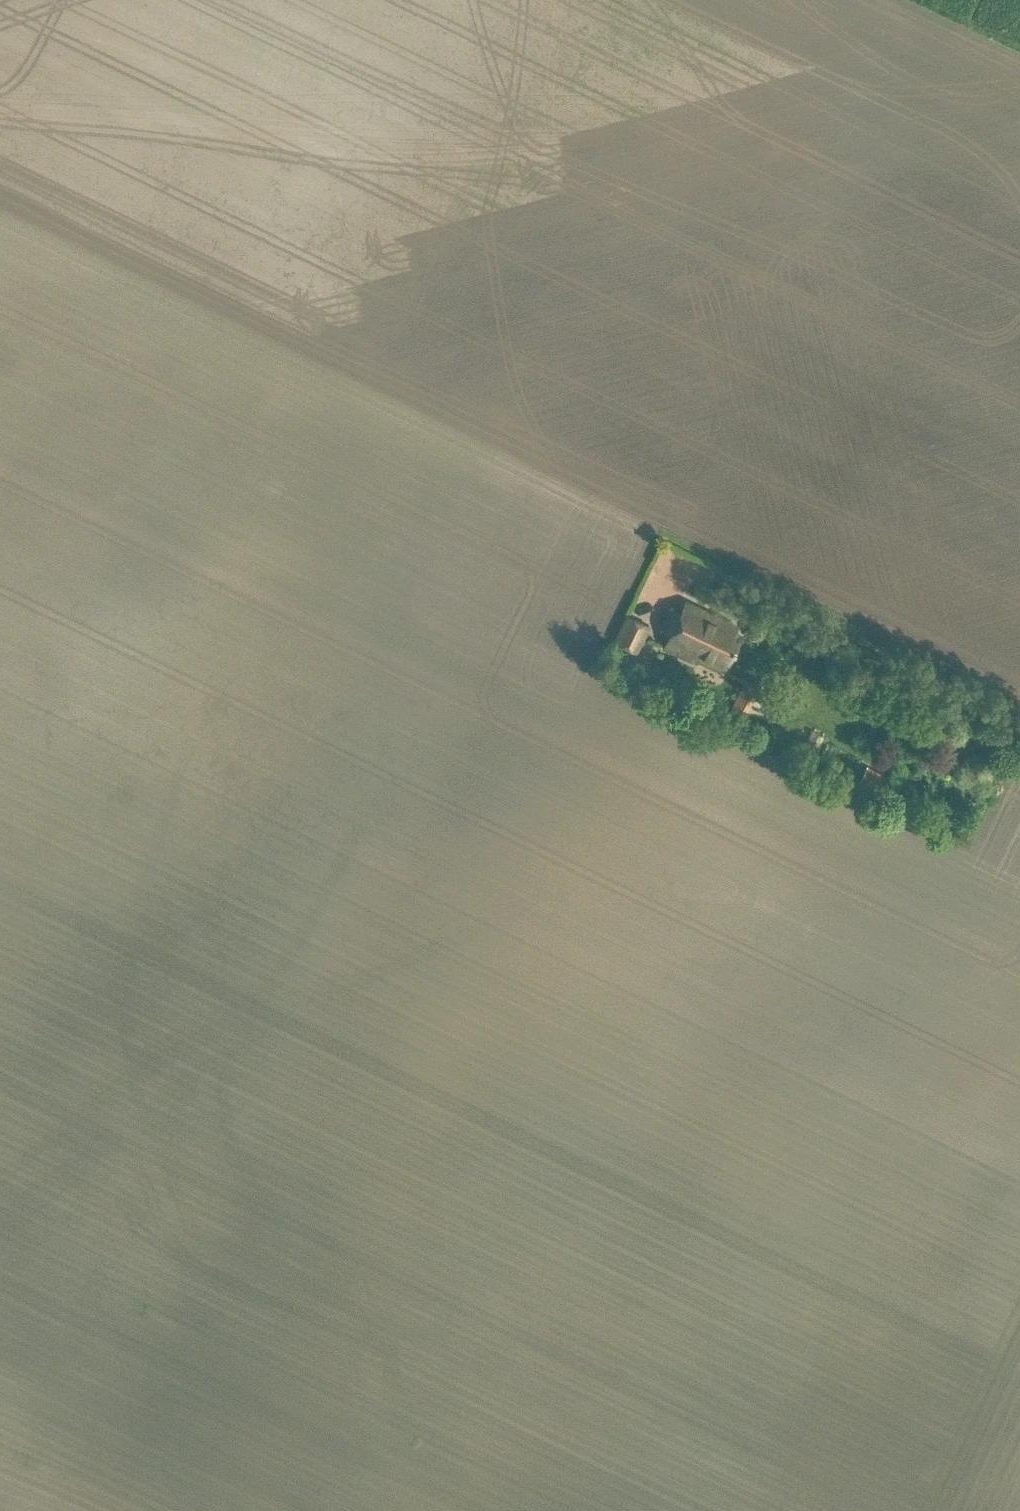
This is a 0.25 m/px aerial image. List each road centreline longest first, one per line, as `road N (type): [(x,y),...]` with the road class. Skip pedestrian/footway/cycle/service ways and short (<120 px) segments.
road 1 (track): [(1019,725),(716,577)]

